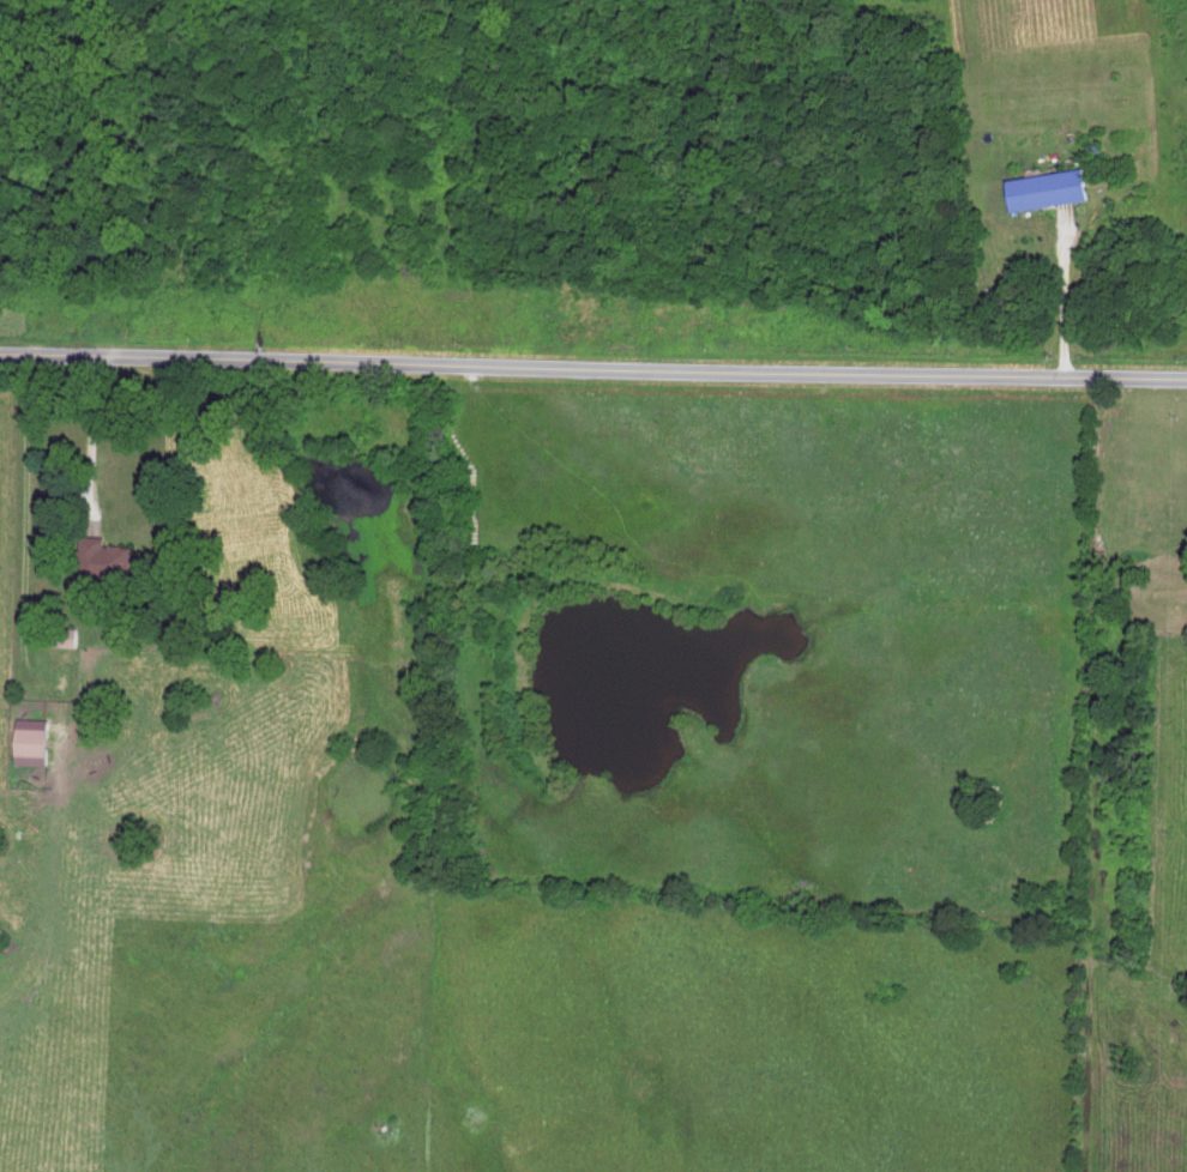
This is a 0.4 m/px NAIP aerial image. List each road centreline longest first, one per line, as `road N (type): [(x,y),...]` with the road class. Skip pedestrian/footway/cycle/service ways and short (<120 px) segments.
road 1 (residential): [(1186,380),(0,356)]

